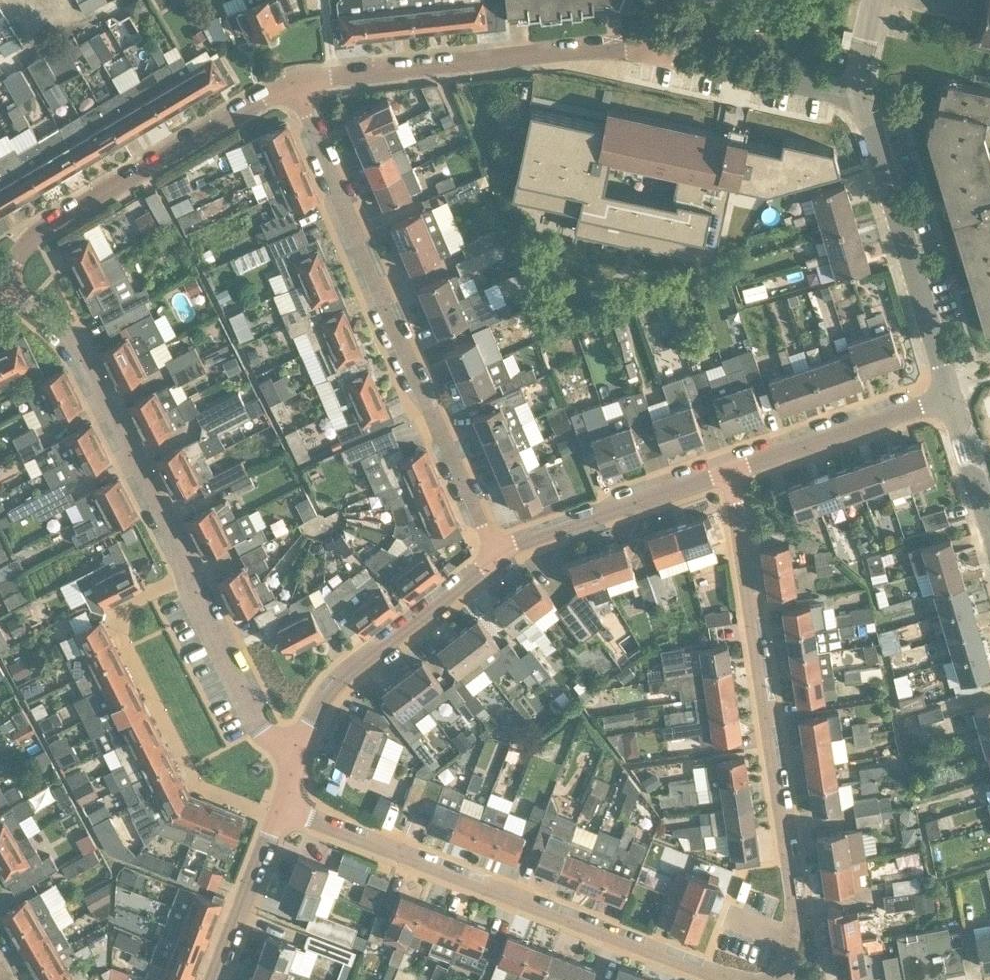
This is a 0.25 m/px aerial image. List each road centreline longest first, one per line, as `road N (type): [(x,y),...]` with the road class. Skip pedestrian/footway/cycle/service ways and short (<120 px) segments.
road 1 (residential): [(293,760),(262,734),(200,614),(178,544),(87,361),(53,319),(0,290)]
road 2 (residential): [(292,85),(496,556)]
road 3 (residential): [(282,808),(728,979)]
road 4 (residential): [(791,937),(791,882),(729,472)]
road 5 (residential): [(0,285),(53,221),(292,85)]
road 6 (residential): [(292,85),(646,50)]
road 7 (residential): [(950,397),(859,96)]
road 8 (residential): [(293,760),(322,697),(350,668),(496,556)]
road 9 (residential): [(496,556),(729,472)]
road 10 (residential): [(729,472),(950,397)]
road 11 (residential): [(646,50),(859,96)]
road 12 (residential): [(212,979),(282,808)]
road 13 (residential): [(989,532),(950,397)]

